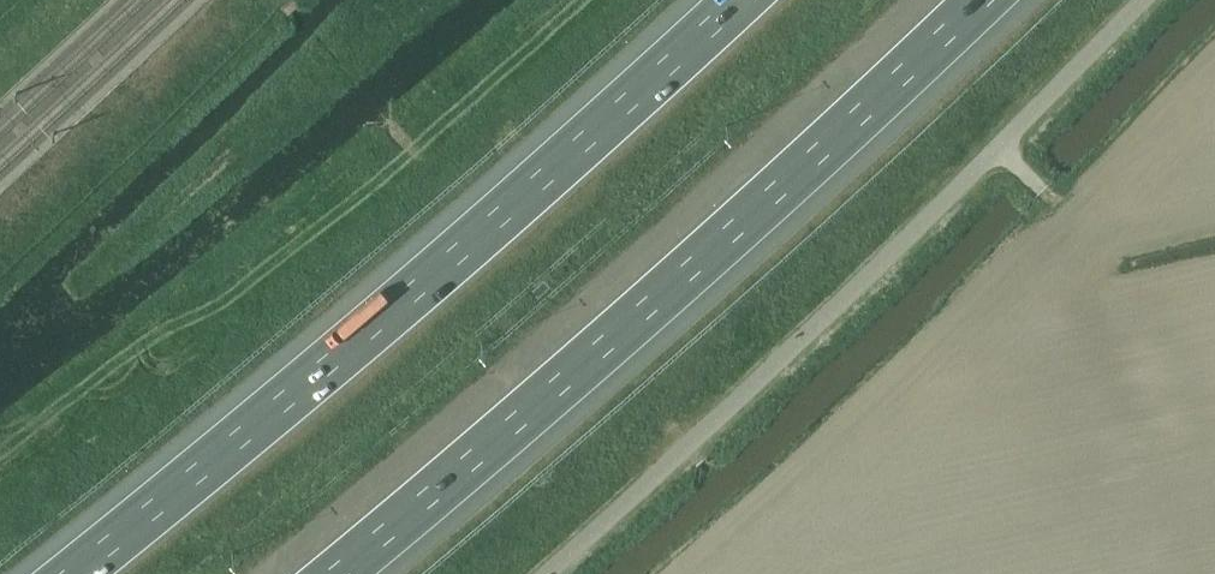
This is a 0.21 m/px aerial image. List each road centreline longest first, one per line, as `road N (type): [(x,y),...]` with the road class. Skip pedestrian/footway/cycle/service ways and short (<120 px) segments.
road 1 (motorway): [(733,0),(517,208),(76,573)]
road 2 (motorway): [(343,573),(630,330),(973,0)]
road 3 (unclassified): [(546,573),(878,266),(1142,0)]

